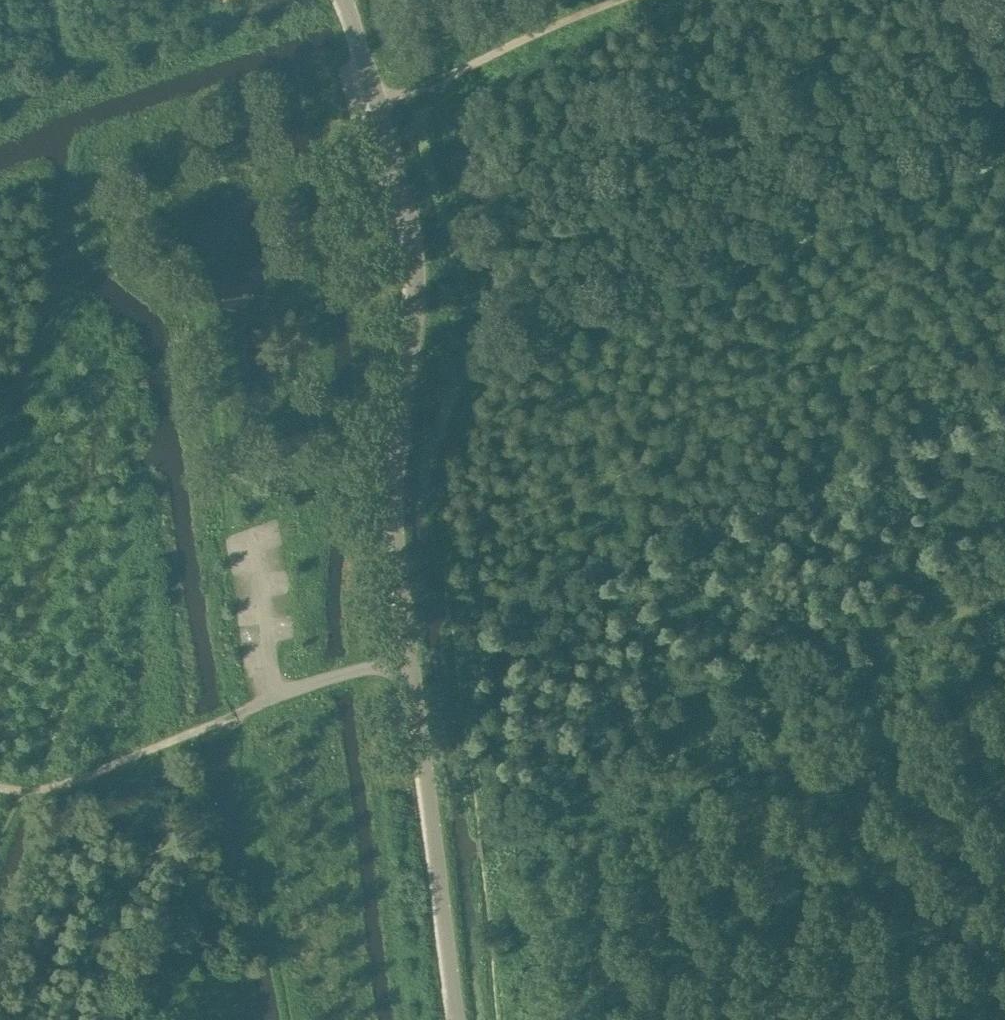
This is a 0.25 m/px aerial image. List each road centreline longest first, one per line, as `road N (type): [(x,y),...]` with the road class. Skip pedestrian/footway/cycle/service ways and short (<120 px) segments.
road 1 (tertiary): [(458,1019),(394,532),(414,251),(344,0)]
road 2 (track): [(375,105),(634,0)]

